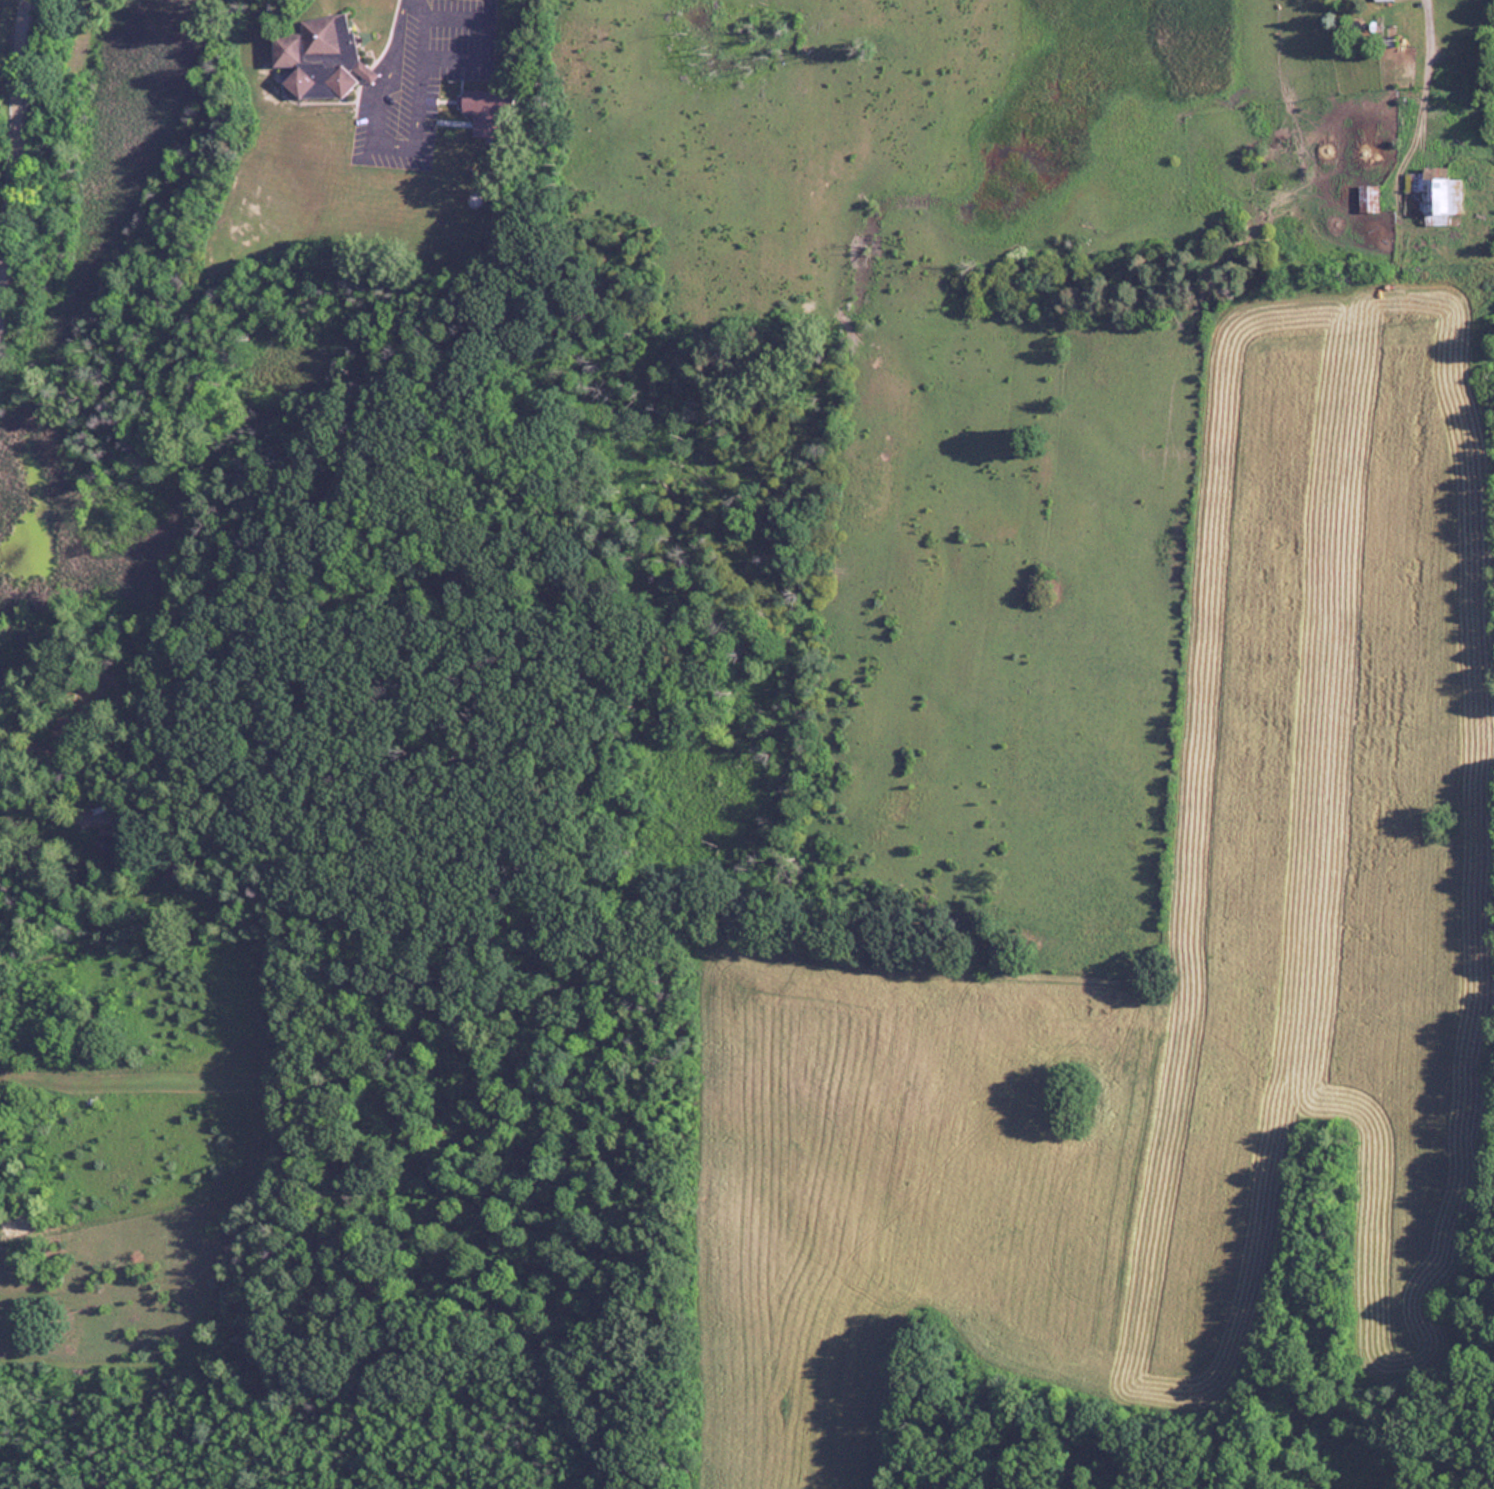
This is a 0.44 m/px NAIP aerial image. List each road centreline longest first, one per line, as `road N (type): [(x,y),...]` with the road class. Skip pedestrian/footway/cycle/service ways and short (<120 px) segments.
road 1 (residential): [(19,0),(2,110),(19,168),(0,281)]

